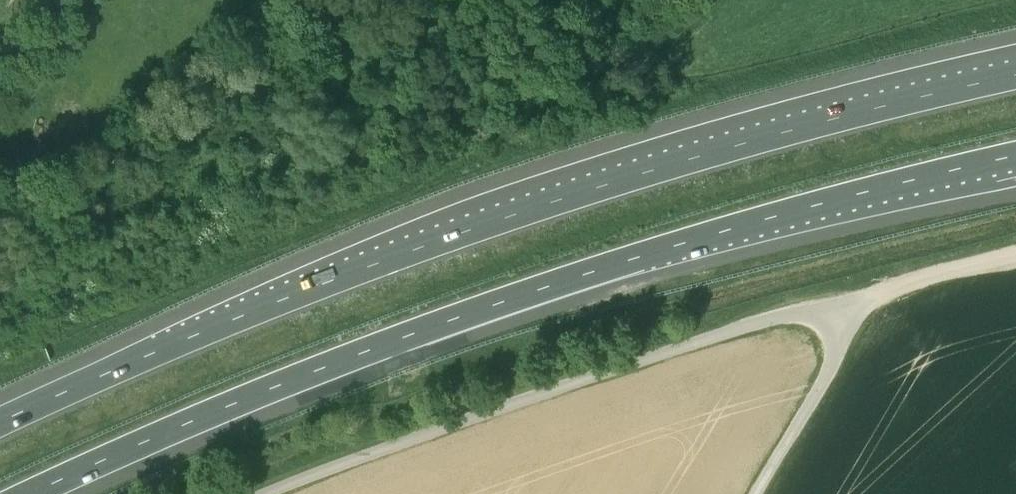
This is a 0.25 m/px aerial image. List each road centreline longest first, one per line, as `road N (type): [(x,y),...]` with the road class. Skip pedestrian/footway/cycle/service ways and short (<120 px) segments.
road 1 (motorway): [(1015,69),(692,152),(472,221),(243,305),(0,413)]
road 2 (motorway): [(48,493),(271,395),(561,288),(709,240),(1015,162)]
road 3 (unclassified): [(840,302),(557,388),(265,493)]
road 4 (track): [(840,302),(1015,254)]

